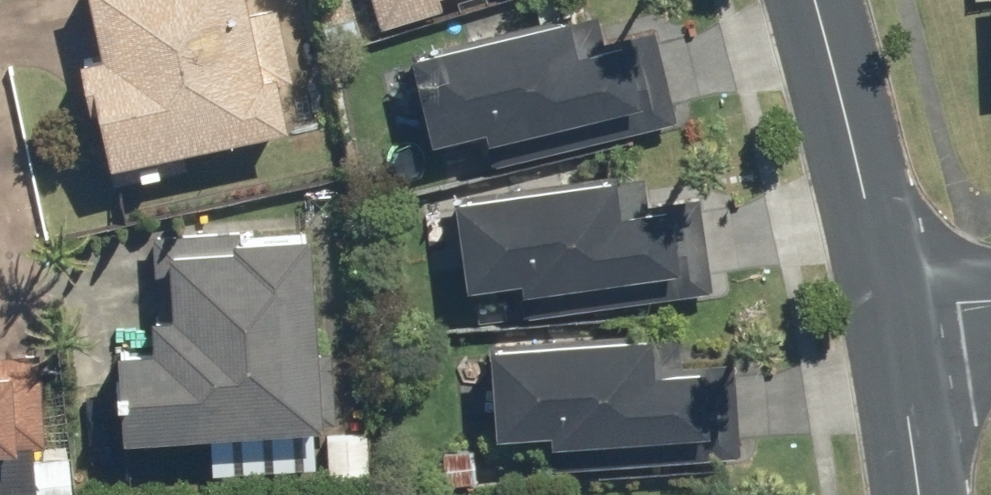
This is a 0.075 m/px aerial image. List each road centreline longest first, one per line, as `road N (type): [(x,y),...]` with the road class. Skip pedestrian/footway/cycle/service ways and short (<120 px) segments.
road 1 (tertiary): [(809,0),(898,305)]
road 2 (tertiary): [(898,305),(919,494)]

